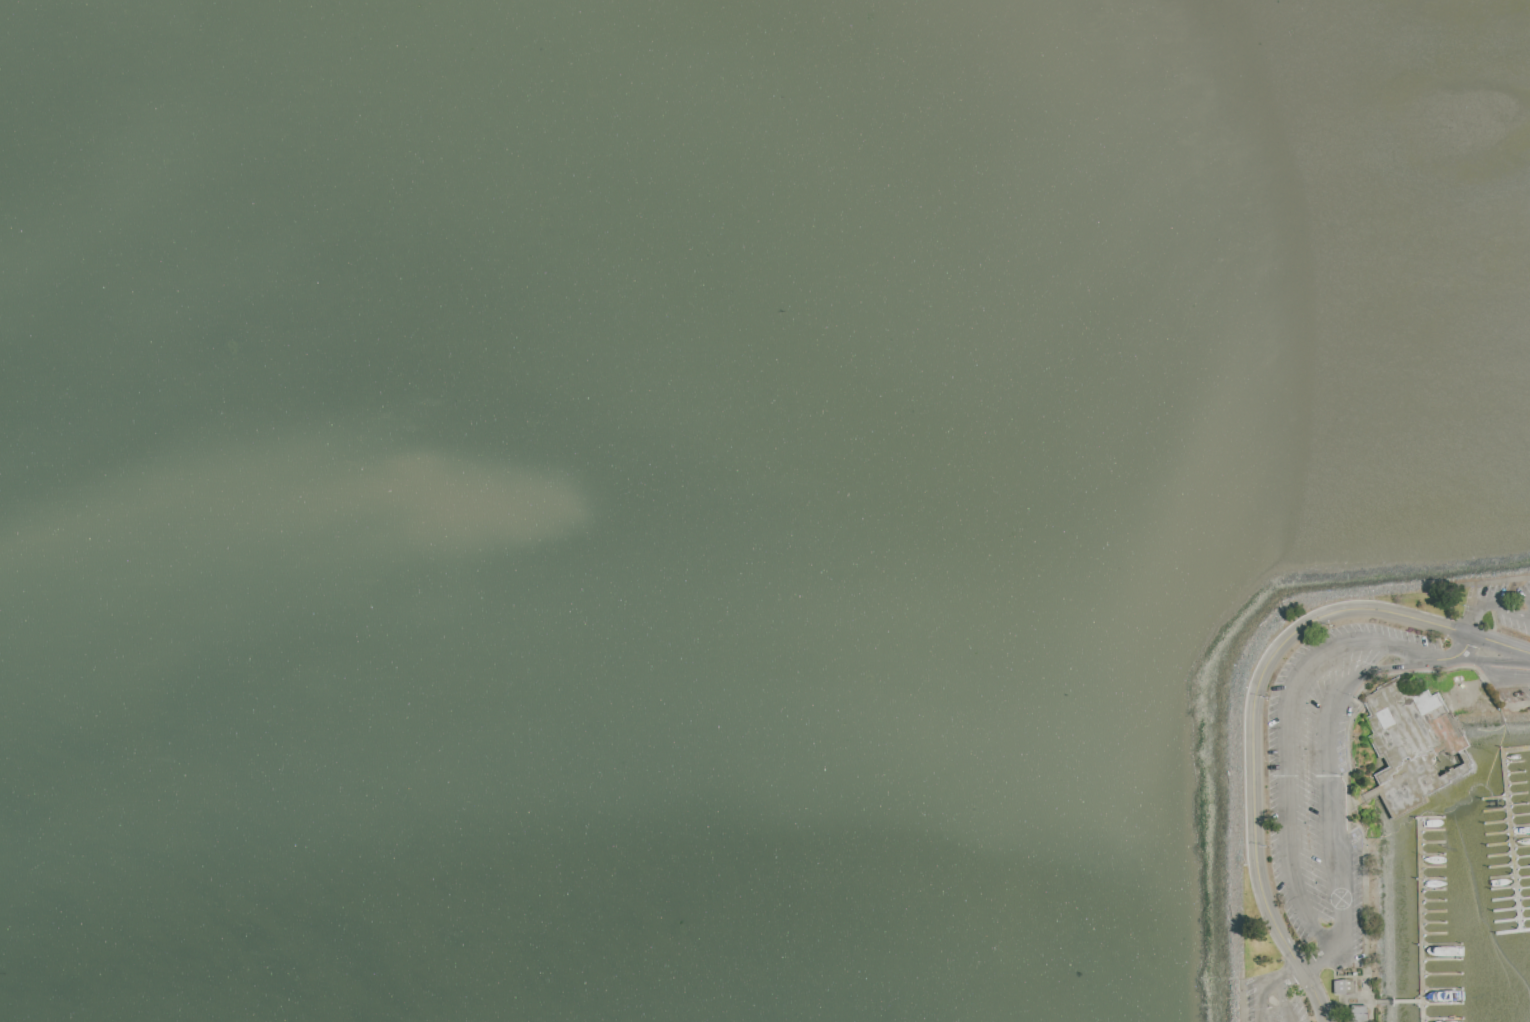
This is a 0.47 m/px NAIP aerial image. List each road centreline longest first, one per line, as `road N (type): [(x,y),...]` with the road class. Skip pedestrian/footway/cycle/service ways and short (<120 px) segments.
road 1 (residential): [(1529,653),(1399,614),(1352,609),(1310,622),(1267,665),(1253,724),(1259,874),(1326,1021)]

